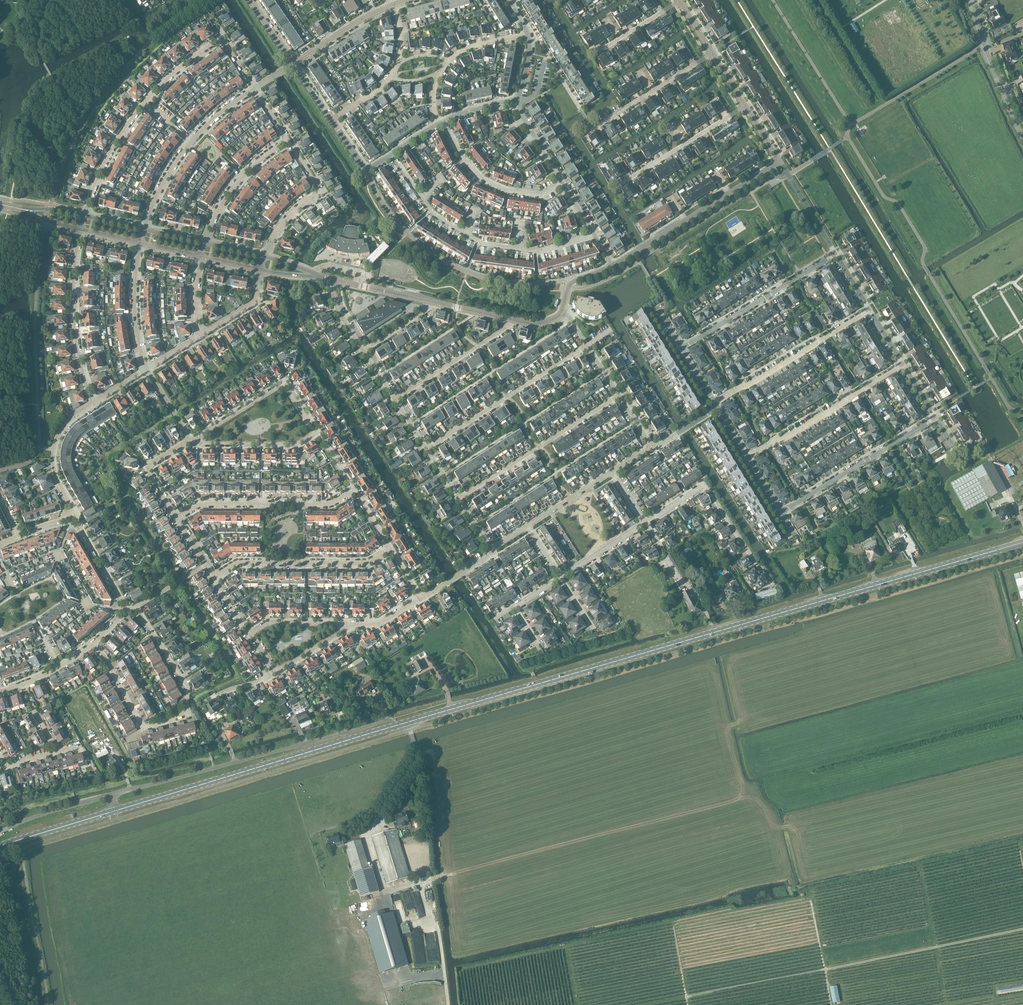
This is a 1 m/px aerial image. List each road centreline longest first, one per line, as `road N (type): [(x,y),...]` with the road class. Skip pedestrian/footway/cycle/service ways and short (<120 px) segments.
road 1 (secondary): [(116,811),(1022,543)]
road 2 (track): [(1022,930),(645,1004)]
road 3 (unclassified): [(111,795),(392,719)]
road 4 (residential): [(254,89),(221,40),(184,63),(114,143),(84,216)]
road 5 (residential): [(595,236),(538,253),(482,244),(432,215),(391,154)]
road 6 (tertiary): [(780,161),(614,265)]
road 7 (residential): [(426,449),(588,344)]
road 8 (residential): [(459,498),(619,394)]
road 9 (residential): [(177,518),(200,504),(329,504),(353,492)]
road 10 (residential): [(144,729),(186,715),(188,687),(137,605),(125,611)]
road 11 (residential): [(215,574),(238,563),(367,563),(391,549)]
road 12 (residential): [(144,229),(191,141),(254,89)]
road 13 (residential): [(717,406),(870,309)]
road 14 (residential): [(781,512),(936,419)]
road 15 (residential): [(682,348),(836,254)]
road 16 (residential): [(748,457),(903,365)]
road 17 (residential): [(92,403),(73,315),(81,229)]
road 18 (residential): [(314,432),(284,383),(190,439)]
road 19 (residential): [(564,183),(542,196),(482,181),(443,121)]
road 20 (residential): [(746,107),(617,186)]
road 21 (residential): [(712,53),(585,134)]
road 22 (residential): [(749,554),(705,486),(646,522)]
road 23 (tertiary): [(1022,140),(969,0)]
road 24 (residential): [(264,257),(285,221),(318,192),(287,141)]
road 25 (residential): [(394,399),(509,319)]
road 26 (residential): [(204,243),(236,184),(287,141)]
road 27 (residential): [(71,518),(53,449),(67,420),(92,403)]
road 28 (track): [(438,879),(431,880),(449,1004)]
road 29 (residential): [(145,369),(134,310),(141,243)]
road 30 (residential): [(190,439),(295,443),(314,432)]
road 31 (secondary): [(0,846),(116,811)]

